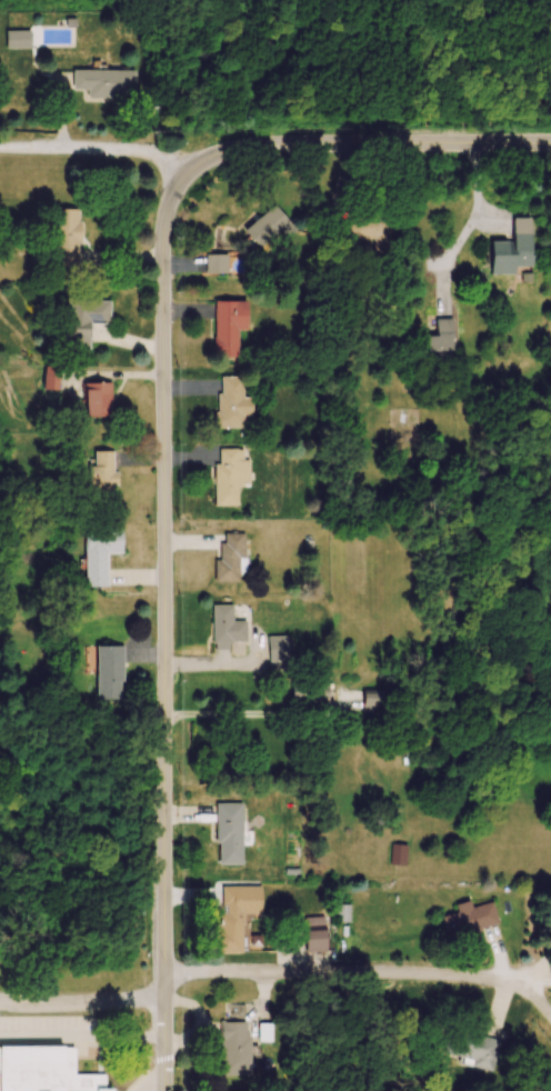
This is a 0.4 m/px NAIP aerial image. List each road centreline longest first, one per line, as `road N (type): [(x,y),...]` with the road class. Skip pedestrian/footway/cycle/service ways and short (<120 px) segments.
road 1 (residential): [(550,141),(231,149),(203,162),(171,196),(163,239),(166,1090)]
road 2 (residential): [(521,982),(218,970),(168,987)]
road 3 (residential): [(203,162),(83,146),(0,146)]
road 4 (residential): [(168,987),(141,998),(0,1001)]

